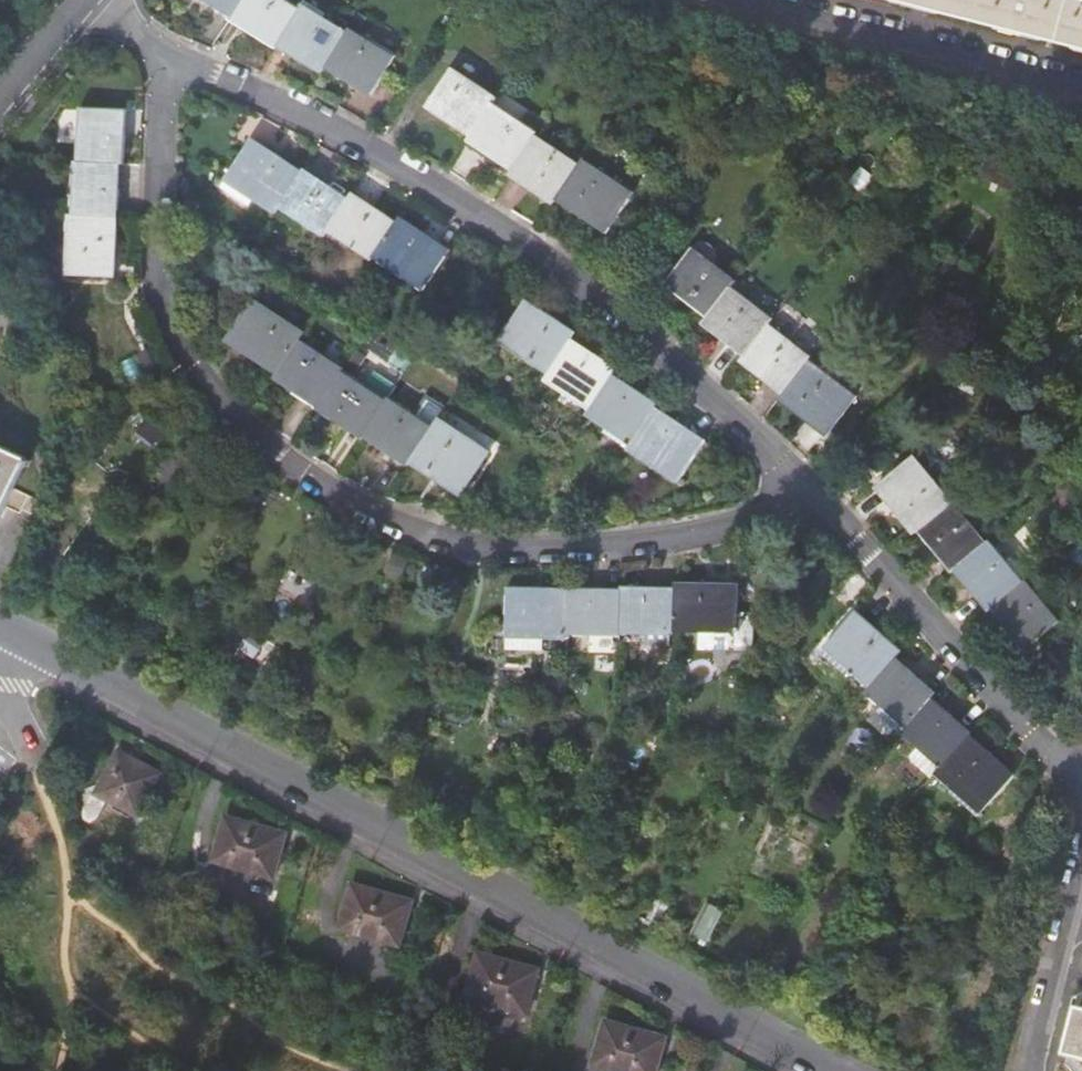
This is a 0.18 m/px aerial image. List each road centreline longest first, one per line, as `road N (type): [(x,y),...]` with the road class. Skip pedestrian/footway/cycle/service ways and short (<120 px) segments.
road 1 (residential): [(183,69),(161,103),(170,313),(206,382),(296,470),(413,533),(486,553),(691,539),(748,522),(806,479)]
road 2 (residential): [(0,628),(834,1070)]
road 3 (residential): [(183,69),(232,78),(322,121),(534,252),(806,479)]
road 4 (residential): [(806,479),(1032,746),(1081,771)]
road 5 (residential): [(1081,84),(759,0)]
road 6 (residential): [(1030,1070),(1081,849)]
road 7 (residential): [(0,97),(84,0)]

